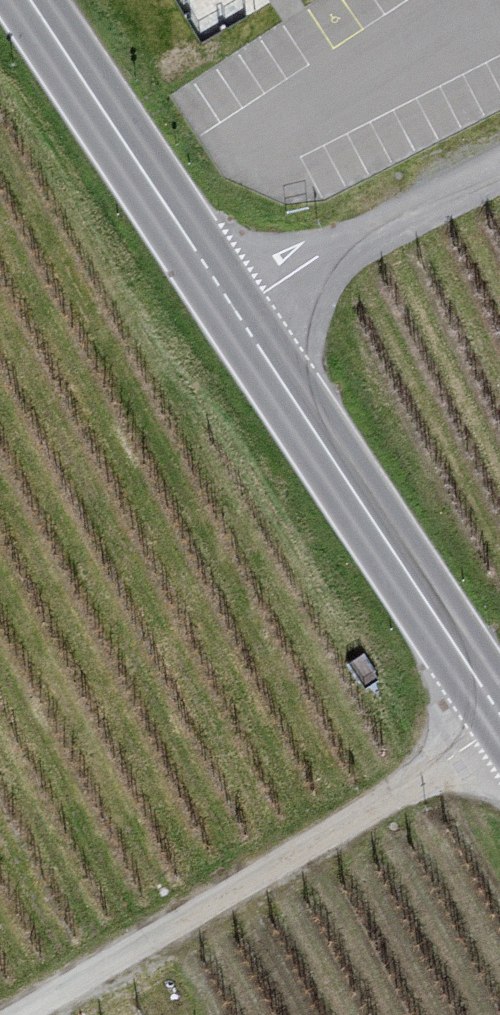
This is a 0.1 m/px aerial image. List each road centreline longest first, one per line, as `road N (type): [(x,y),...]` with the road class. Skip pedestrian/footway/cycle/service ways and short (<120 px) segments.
road 1 (unclassified): [(25,1014),(499,740)]
road 2 (tertiary): [(225,302),(499,733)]
road 3 (tertiary): [(23,0),(225,302)]
road 4 (unclassified): [(499,163),(225,302)]

